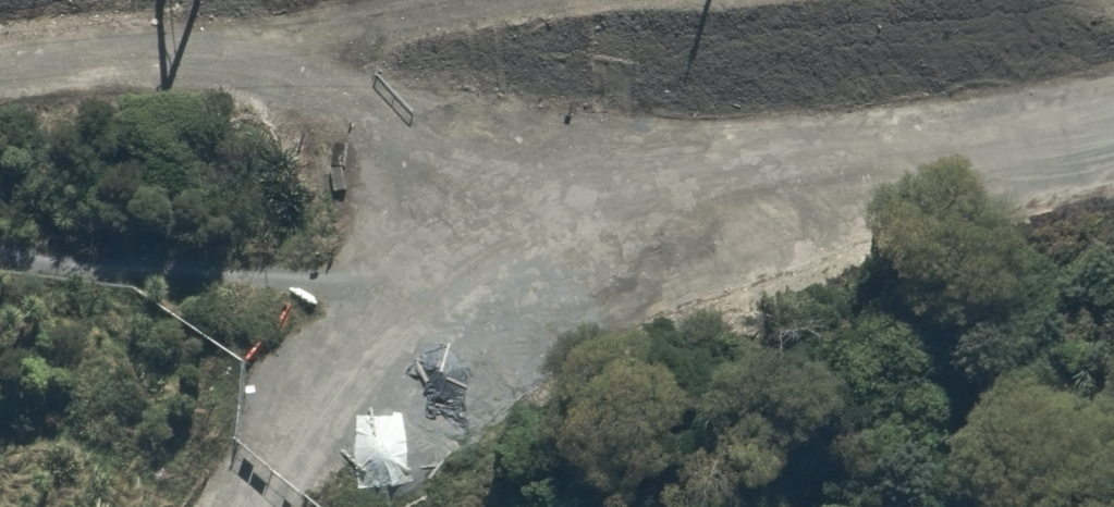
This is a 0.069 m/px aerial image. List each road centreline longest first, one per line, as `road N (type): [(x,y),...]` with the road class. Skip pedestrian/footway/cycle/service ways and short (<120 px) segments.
road 1 (track): [(569,165),(369,123),(185,66),(0,88)]
road 2 (track): [(1113,108),(1016,132),(569,165)]
road 3 (track): [(569,165),(428,305),(267,506)]
road 4 (track): [(185,66),(515,0)]

